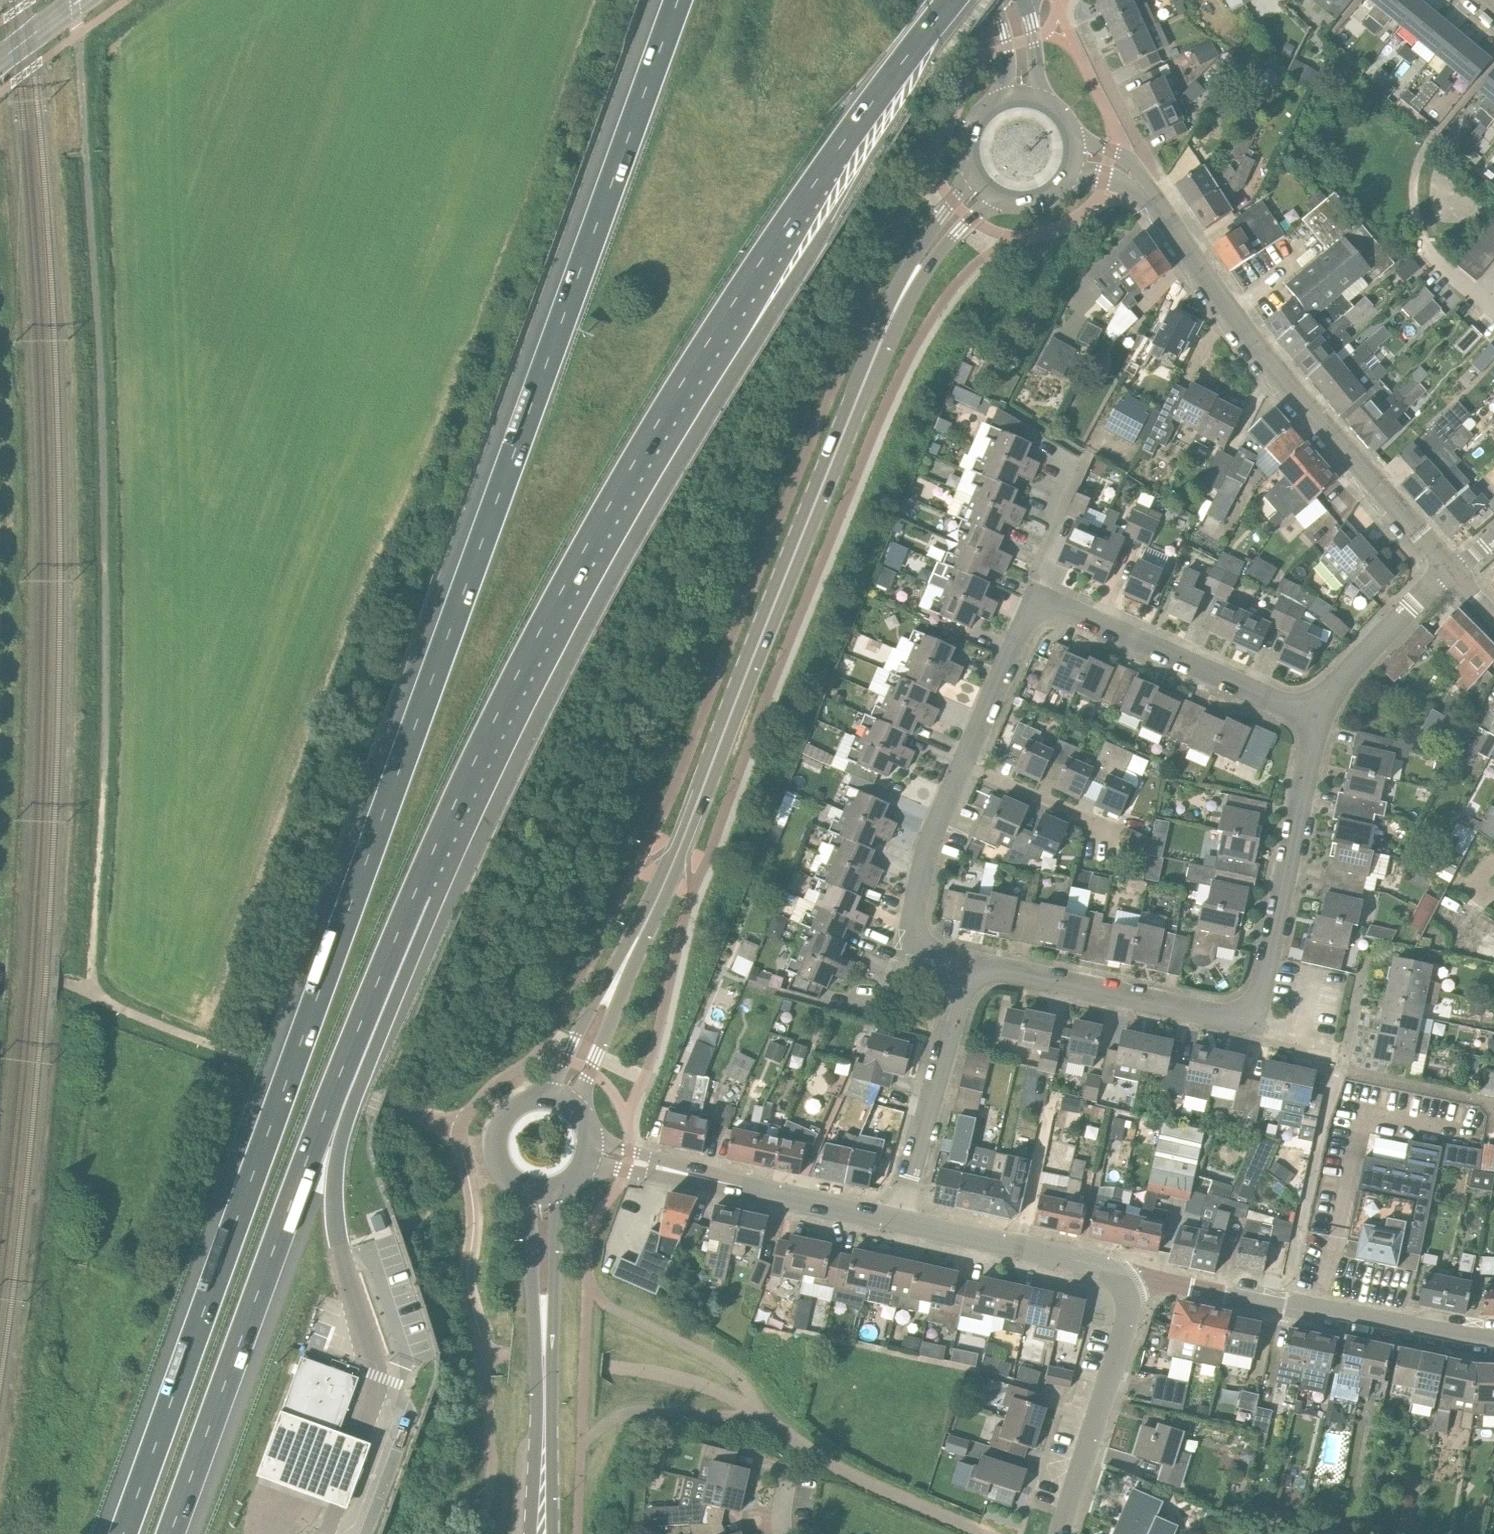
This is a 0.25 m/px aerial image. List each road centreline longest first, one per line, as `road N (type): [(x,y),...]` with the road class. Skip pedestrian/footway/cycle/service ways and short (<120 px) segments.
road 1 (motorway): [(678,0),(122,1533)]
road 2 (motorway): [(330,1098),(457,800),(582,553),(757,267),(952,0)]
road 3 (track): [(91,993),(104,751),(105,501),(84,136)]
road 4 (secondary): [(622,970),(668,877),(911,282)]
road 5 (tertiary): [(1453,571),(1293,387),(1139,186)]
road 6 (motorway): [(171,1533),(330,1098)]
road 7 (residential): [(1493,1341),(1125,1282)]
road 8 (residential): [(1257,1026),(1316,712)]
road 9 (residential): [(971,963),(1257,1026)]
road 10 (residential): [(1046,609),(1316,712)]
road 11 (residential): [(901,1221),(971,963)]
road 12 (tertiary): [(1064,1533),(1132,1318),(1125,1282)]
road 13 (tertiary): [(901,1221),(650,1166)]
road 14 (residential): [(971,963),(923,945),(913,918),(932,832),(963,765)]
road 15 (tertiary): [(1125,1282),(1096,1264),(901,1221)]
road 16 (secondary): [(542,1533),(544,1322)]
road 17 (residential): [(1316,712),(1453,571)]
road 18 (residential): [(963,765),(1031,621),(1046,609)]
road 19 (residential): [(963,765),(1115,830)]
road 20 (residential): [(1081,466),(1037,580),(1046,609)]
road 21 (secondary): [(622,970),(591,1008),(547,1096)]
road 22 (secondary): [(573,1108),(622,970)]
road 23 (secondary): [(547,1096),(510,1107),(493,1134),(501,1172),(527,1191)]
road 24 (secondary): [(544,1322),(555,1290),(557,1190)]
road 25 (secondary): [(527,1191),(534,1287),(544,1322)]
road 26 (secondary): [(973,176),(916,255),(911,282)]
road 27 (motorway): [(335,1219),(330,1098)]
road 28 (secondary): [(911,282),(998,199)]

